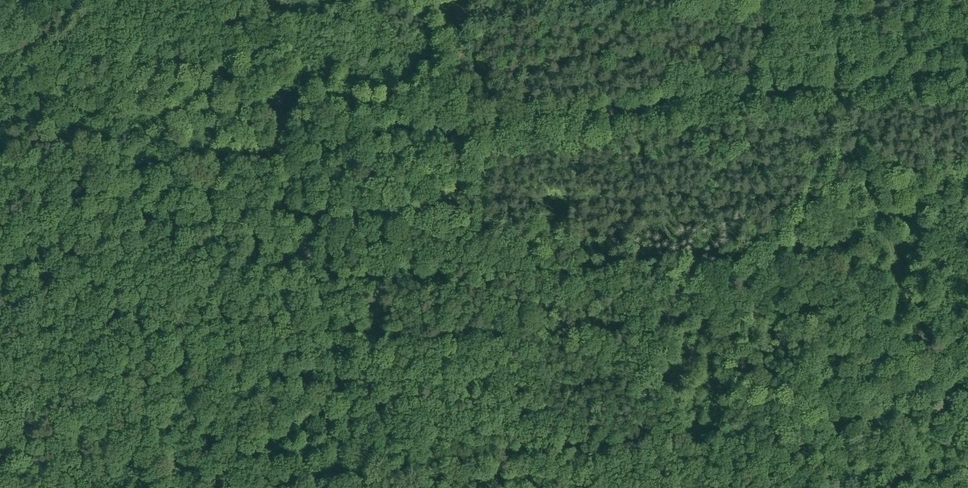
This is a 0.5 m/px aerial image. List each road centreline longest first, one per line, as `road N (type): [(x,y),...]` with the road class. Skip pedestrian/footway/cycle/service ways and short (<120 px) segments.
road 1 (track): [(967,71),(691,101),(566,106),(0,171)]
road 2 (track): [(370,487),(276,139),(271,0)]
road 3 (track): [(967,483),(830,86)]

